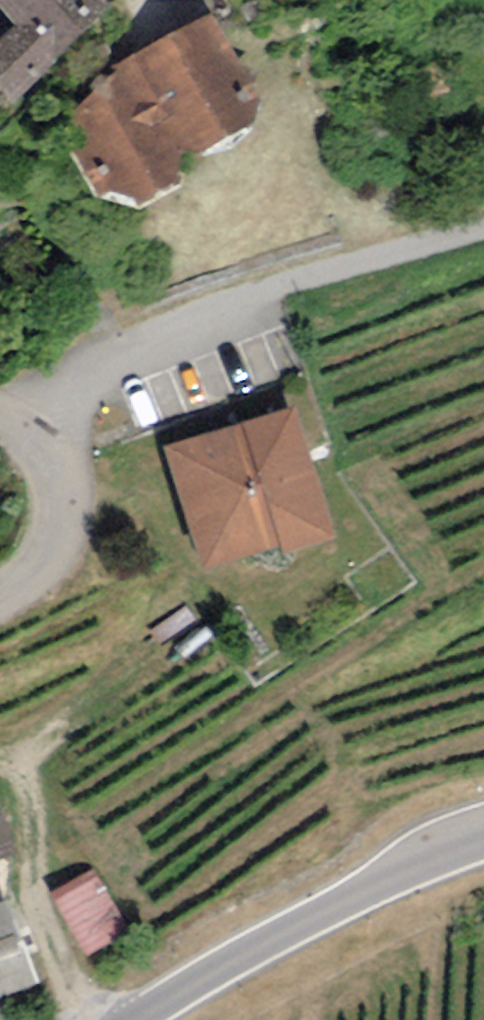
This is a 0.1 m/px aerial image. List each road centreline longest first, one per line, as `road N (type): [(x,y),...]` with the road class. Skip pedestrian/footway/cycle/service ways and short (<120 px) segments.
road 1 (unclassified): [(28,425),(116,358),(297,283),(483,228)]
road 2 (tertiary): [(483,846),(445,859),(150,1019)]
road 3 (tertiary): [(0,600),(49,559),(62,523),(51,455),(28,425)]

